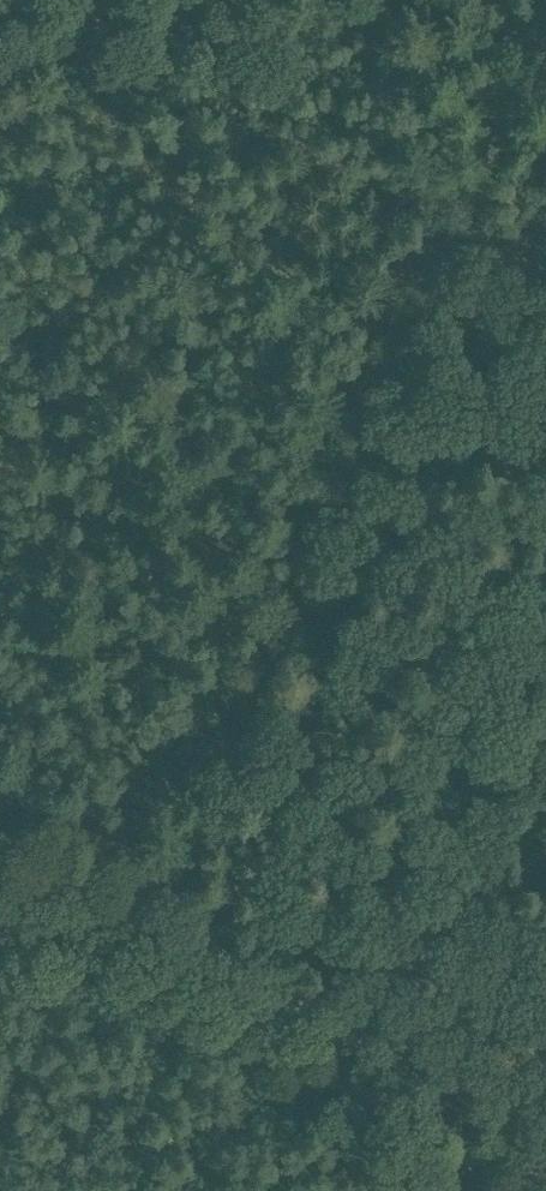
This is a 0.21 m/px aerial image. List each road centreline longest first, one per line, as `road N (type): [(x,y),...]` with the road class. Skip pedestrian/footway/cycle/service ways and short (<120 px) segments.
road 1 (track): [(140,932),(524,86)]
road 2 (track): [(90,0),(107,44),(144,70),(545,273)]
road 3 (track): [(140,932),(545,1135)]
road 4 (track): [(0,61),(206,0)]
road 5 (track): [(0,864),(140,932)]

